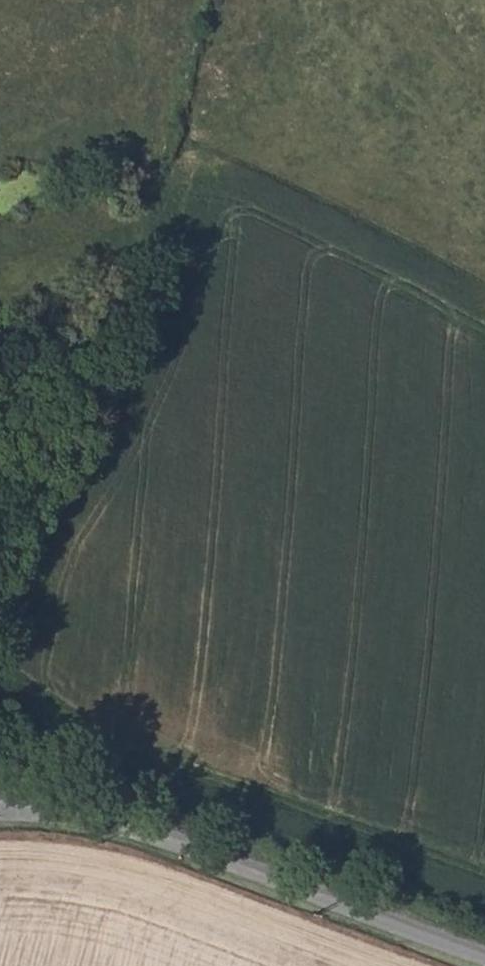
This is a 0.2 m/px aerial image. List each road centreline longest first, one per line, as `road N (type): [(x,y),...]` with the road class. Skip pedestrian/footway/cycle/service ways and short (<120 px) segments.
road 1 (unclassified): [(66,814),(484,957)]

